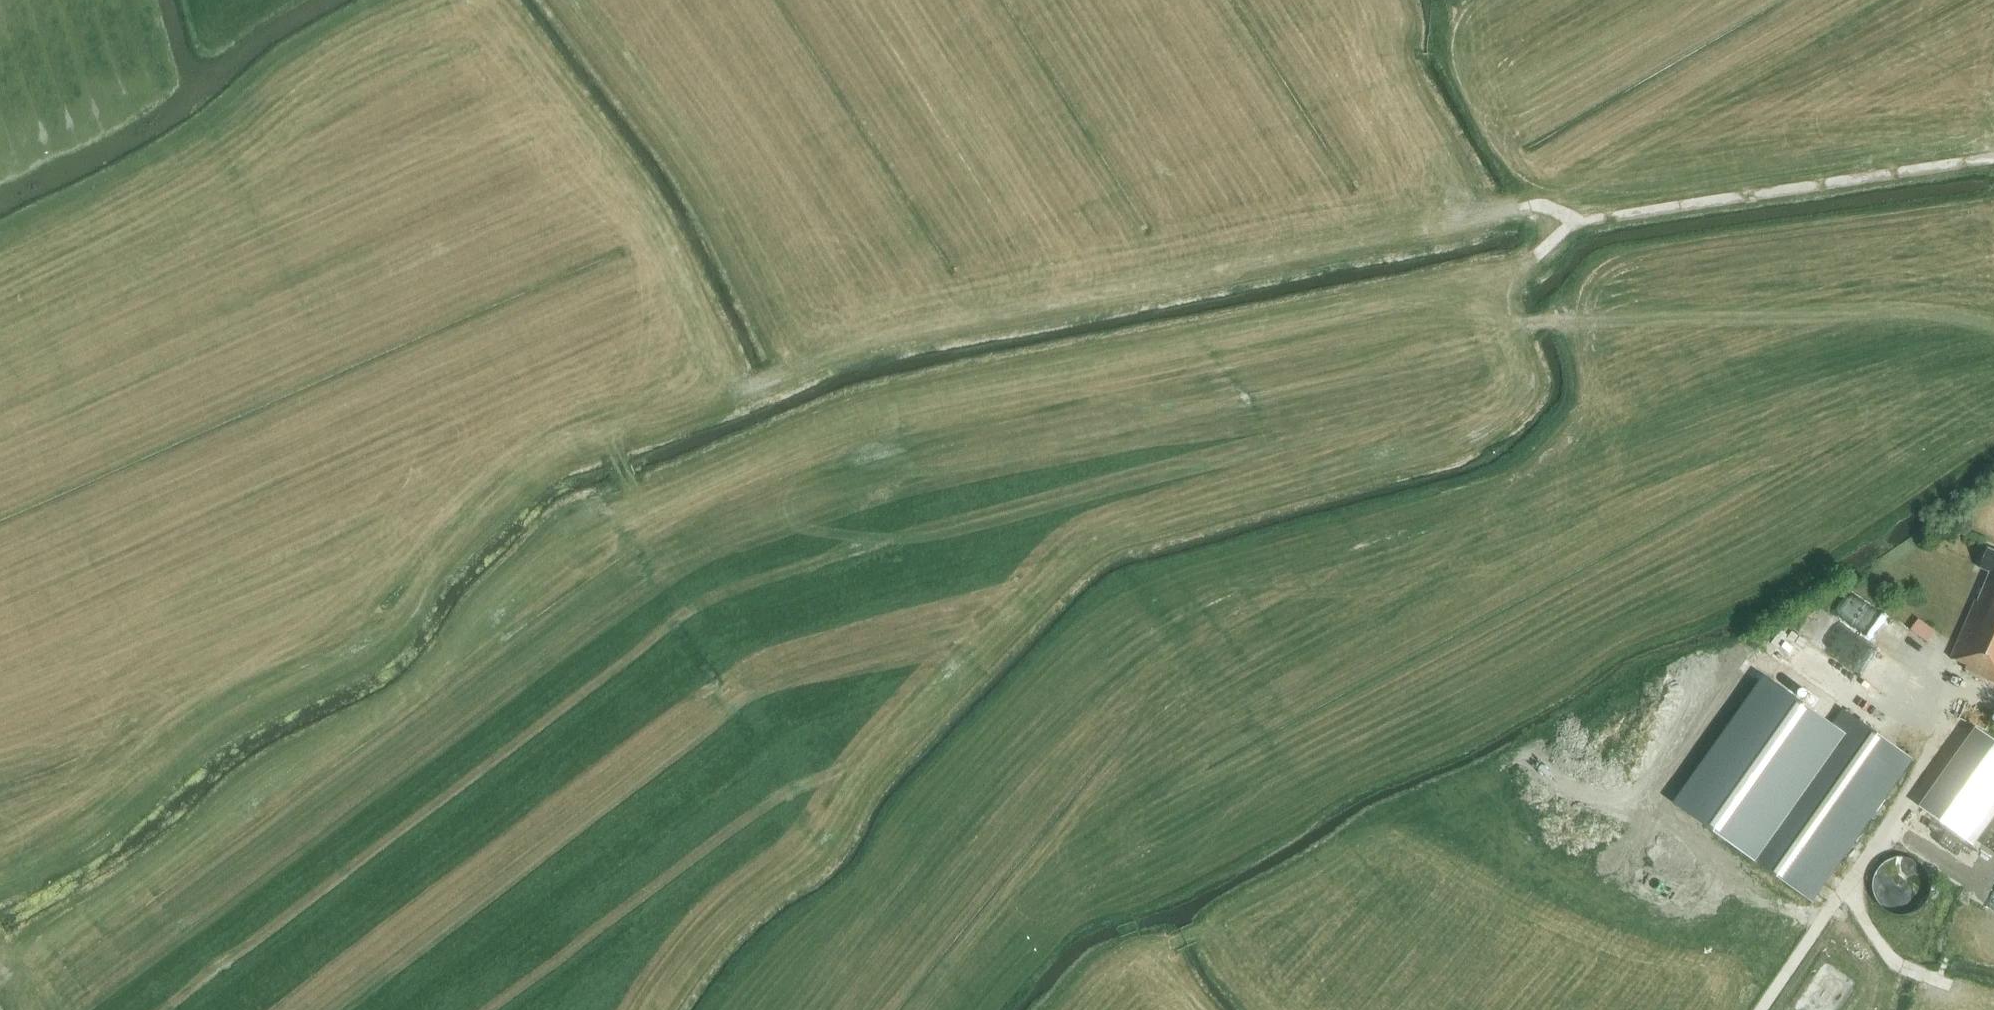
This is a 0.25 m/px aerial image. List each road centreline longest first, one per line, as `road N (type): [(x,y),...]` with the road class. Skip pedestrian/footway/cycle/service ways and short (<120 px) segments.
road 1 (track): [(1502,214),(1542,206),(1575,221),(1993,158)]
road 2 (track): [(1847,884),(1761,1009)]
road 3 (track): [(1949,985),(1891,959),(1847,884)]

